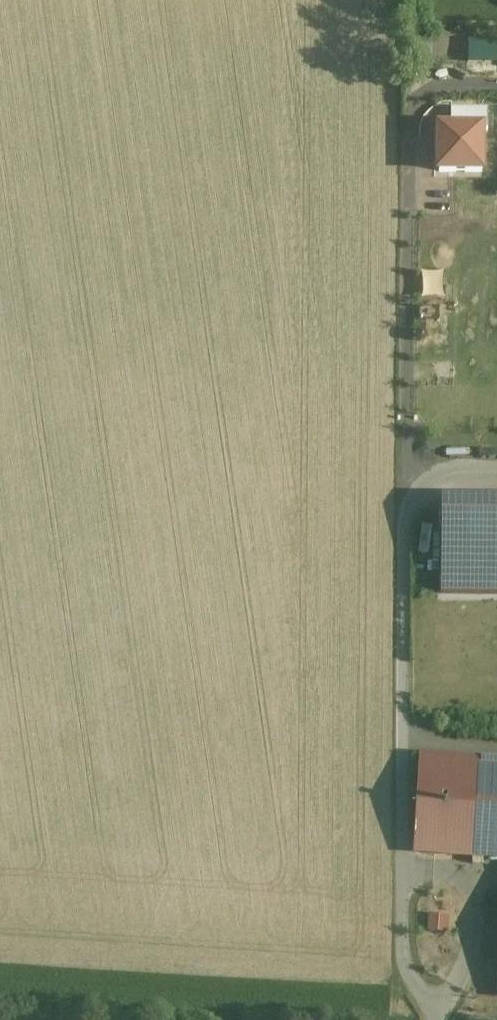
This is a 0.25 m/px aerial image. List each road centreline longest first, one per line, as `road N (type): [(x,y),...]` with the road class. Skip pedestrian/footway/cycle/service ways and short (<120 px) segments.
road 1 (unclassified): [(431,1019),(402,962),(404,502)]
road 2 (unclassified): [(404,502),(411,115),(423,90),(496,88)]

